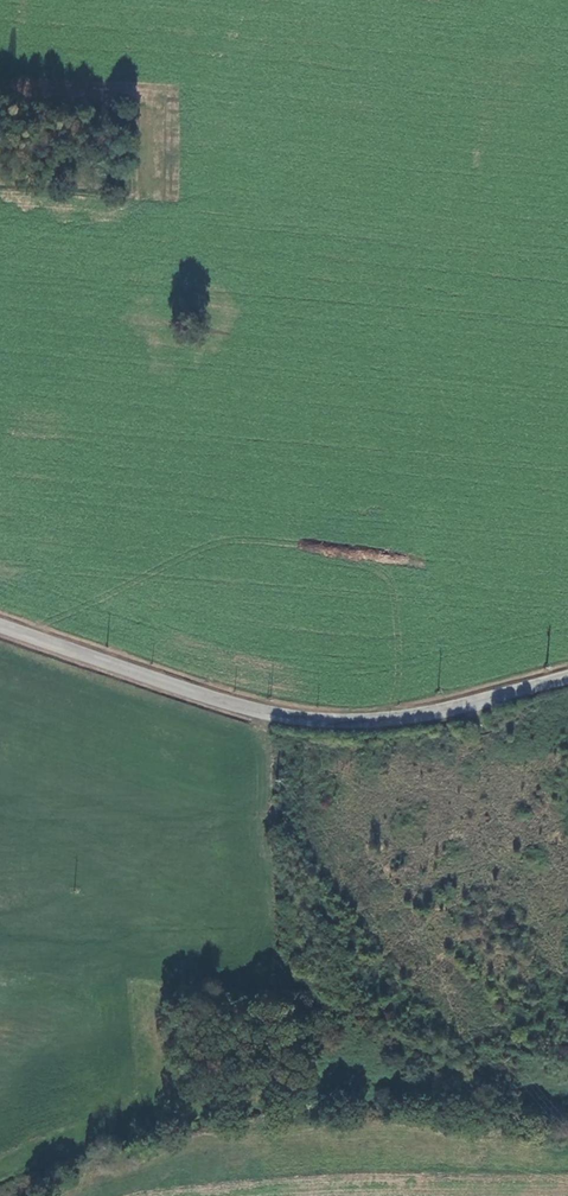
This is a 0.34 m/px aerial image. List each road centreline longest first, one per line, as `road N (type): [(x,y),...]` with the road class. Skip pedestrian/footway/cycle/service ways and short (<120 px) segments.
road 1 (tertiary): [(0,625),(295,719),(423,715),(567,676)]

